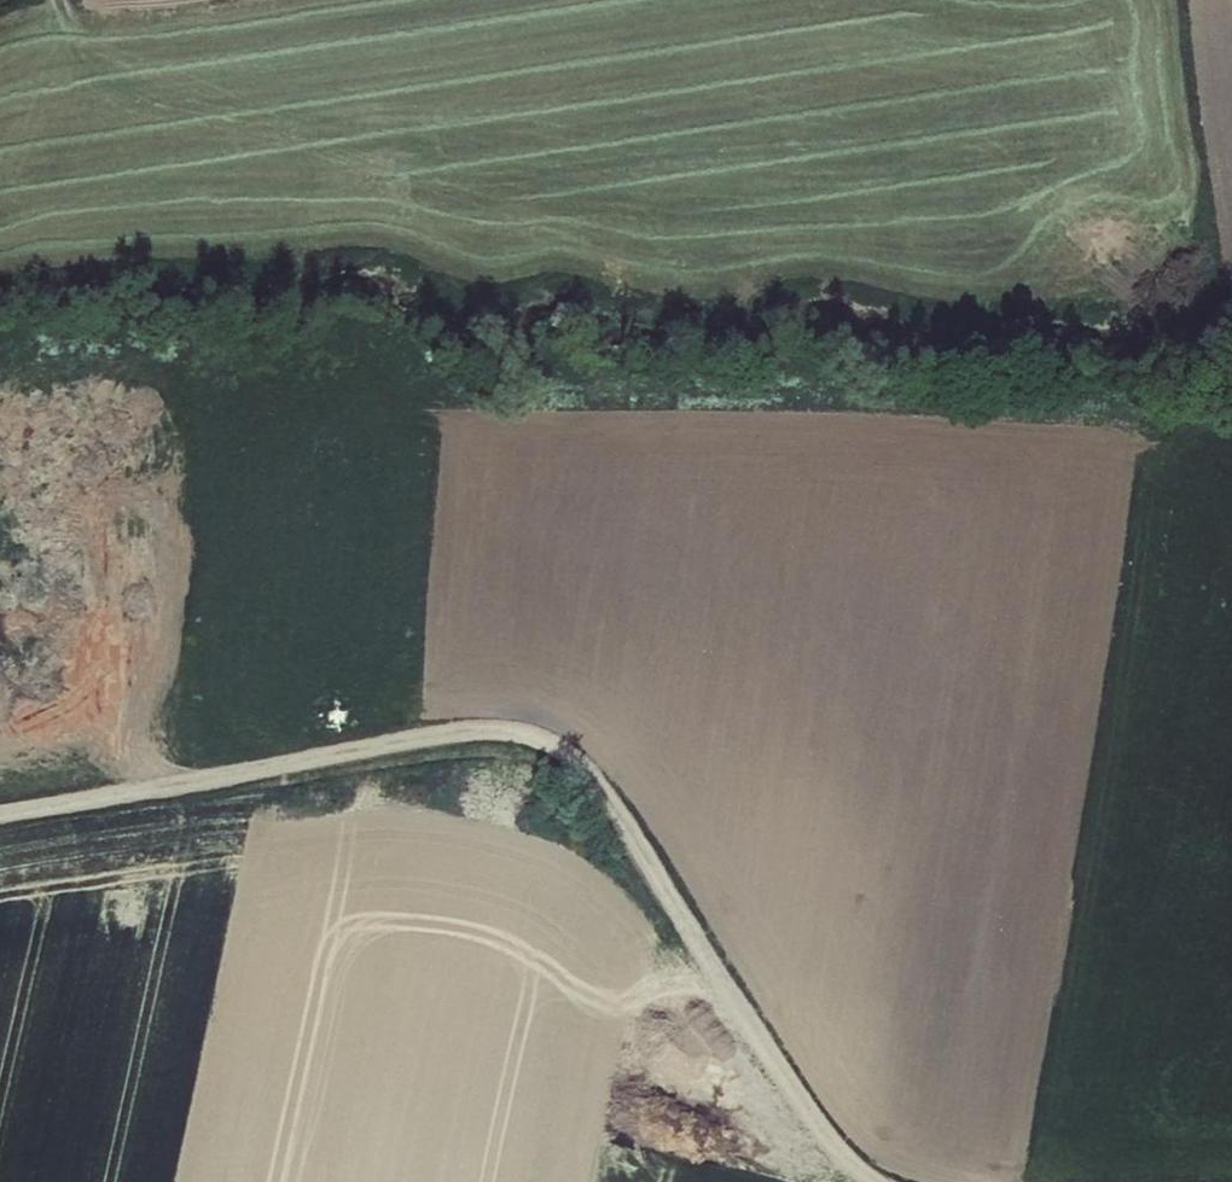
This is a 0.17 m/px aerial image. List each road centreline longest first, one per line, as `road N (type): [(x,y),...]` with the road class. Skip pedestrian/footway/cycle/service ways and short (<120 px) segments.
road 1 (track): [(866,1181),(648,879),(602,789),(556,746),(510,735),(0,824)]

